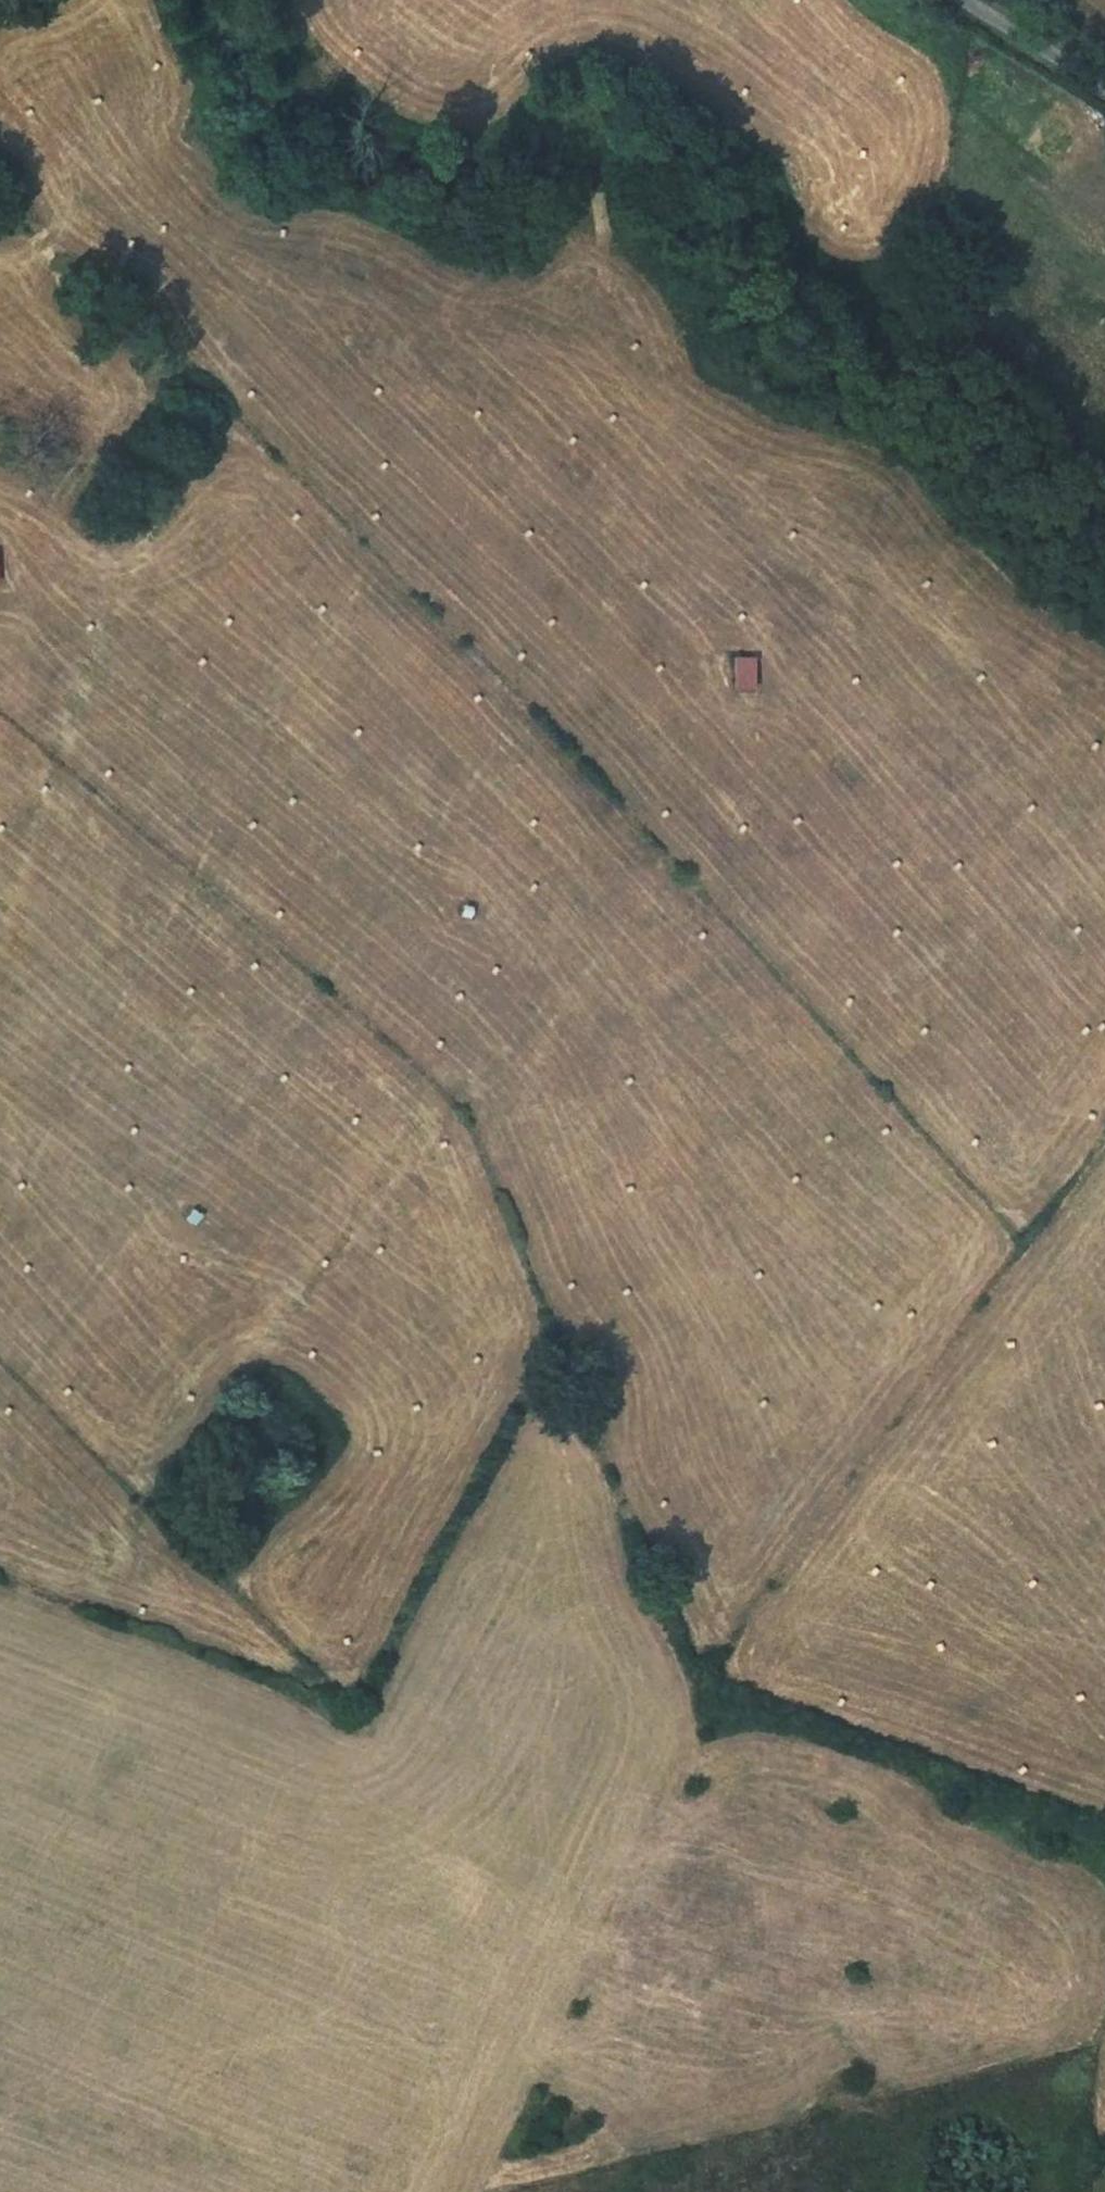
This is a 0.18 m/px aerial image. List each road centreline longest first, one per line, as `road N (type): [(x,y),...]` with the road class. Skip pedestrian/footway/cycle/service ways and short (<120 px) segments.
road 1 (unclassified): [(966,0),(1104,85)]

